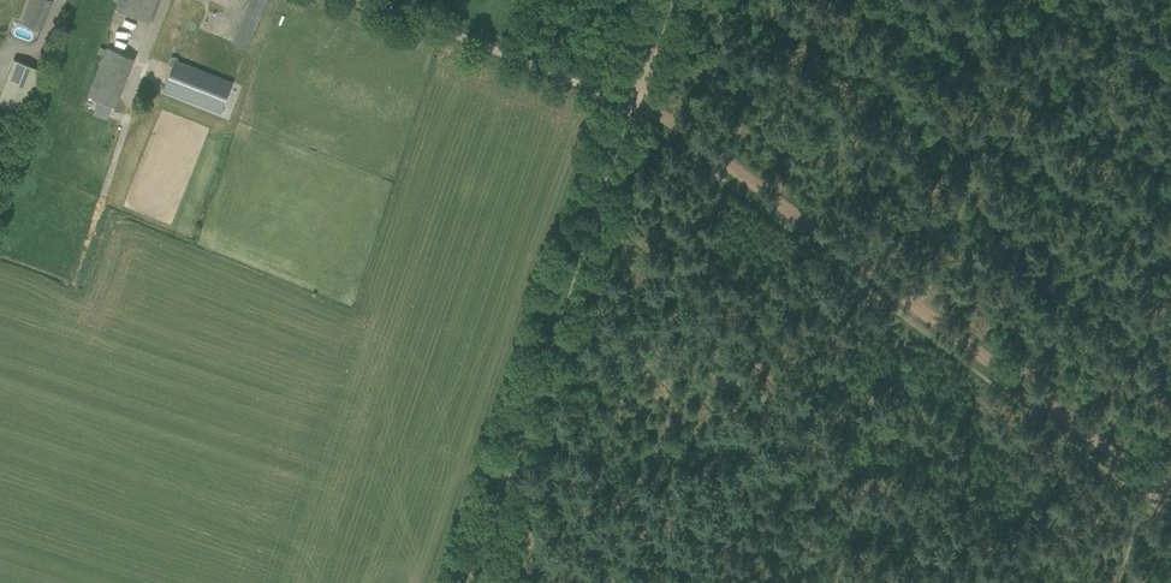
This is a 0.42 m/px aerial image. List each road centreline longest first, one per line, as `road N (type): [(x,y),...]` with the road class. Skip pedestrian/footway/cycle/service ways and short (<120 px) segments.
road 1 (track): [(1170,521),(623,110)]
road 2 (track): [(611,148),(465,582)]
road 3 (unclassified): [(623,110),(358,0)]

